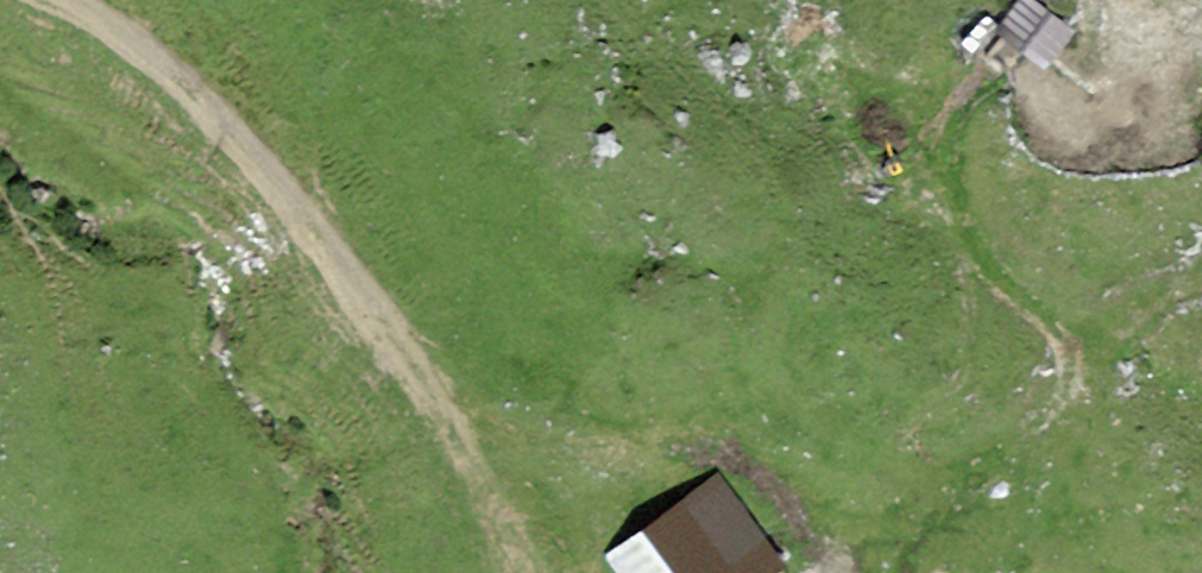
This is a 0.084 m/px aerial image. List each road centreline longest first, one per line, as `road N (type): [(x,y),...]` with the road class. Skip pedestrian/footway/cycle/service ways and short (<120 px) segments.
road 1 (track): [(830,572),(759,476),(682,446),(560,455),(466,415),(380,323),(304,214),(222,124),(144,44),(72,0)]
road 2 (track): [(829,562),(933,483),(1047,430),(1087,383),(1102,336),(1180,283),(1201,279)]
road 3 (track): [(466,415),(531,572)]

